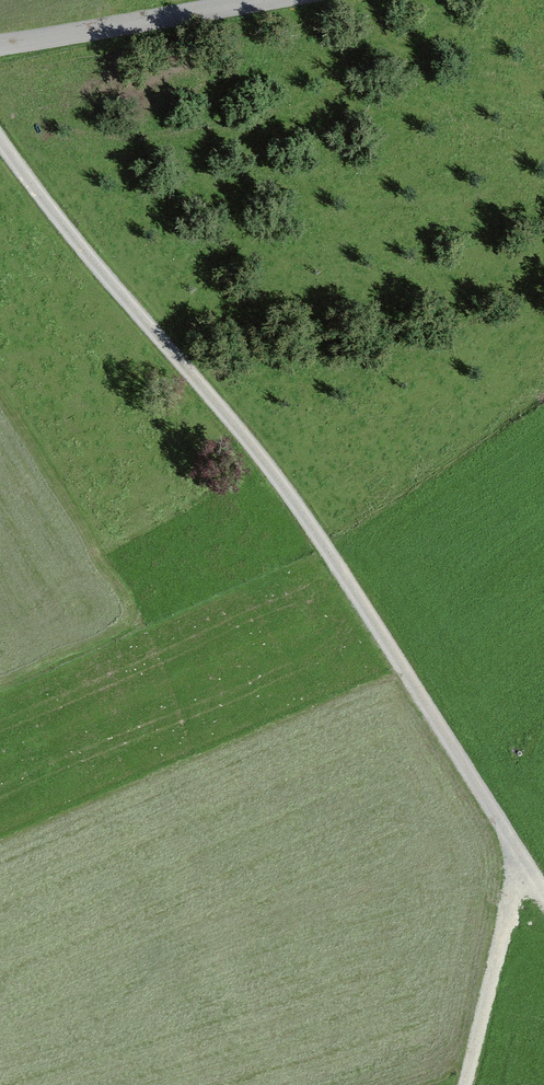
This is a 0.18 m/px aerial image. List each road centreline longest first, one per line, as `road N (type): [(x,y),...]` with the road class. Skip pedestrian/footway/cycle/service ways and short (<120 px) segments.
road 1 (track): [(543,893),(295,503),(0,131)]
road 2 (unclassified): [(0,43),(253,0)]
road 3 (track): [(470,1084),(521,856)]

